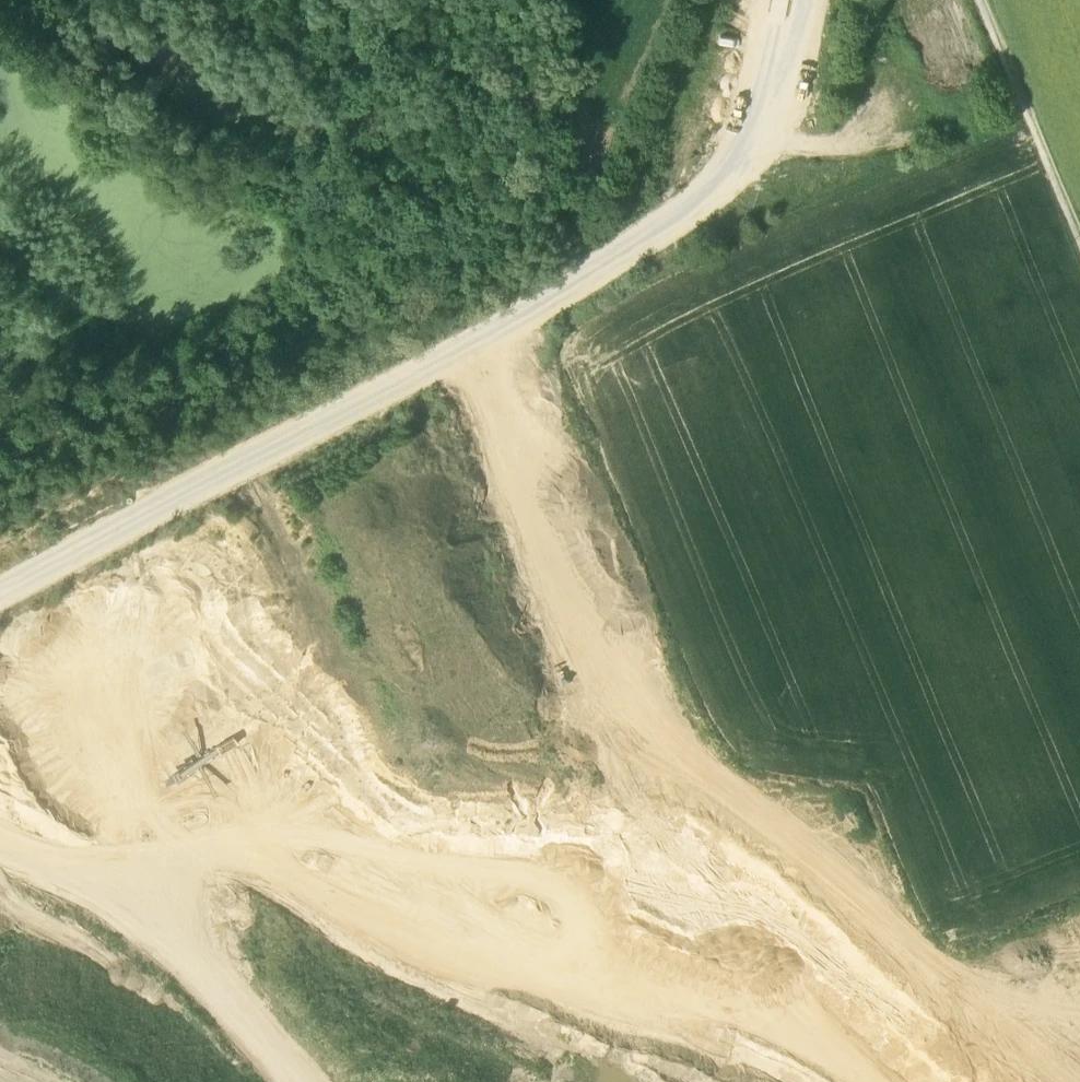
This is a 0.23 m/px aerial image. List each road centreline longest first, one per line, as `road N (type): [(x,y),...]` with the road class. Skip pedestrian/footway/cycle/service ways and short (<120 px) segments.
road 1 (track): [(1079,223),(984,0)]

